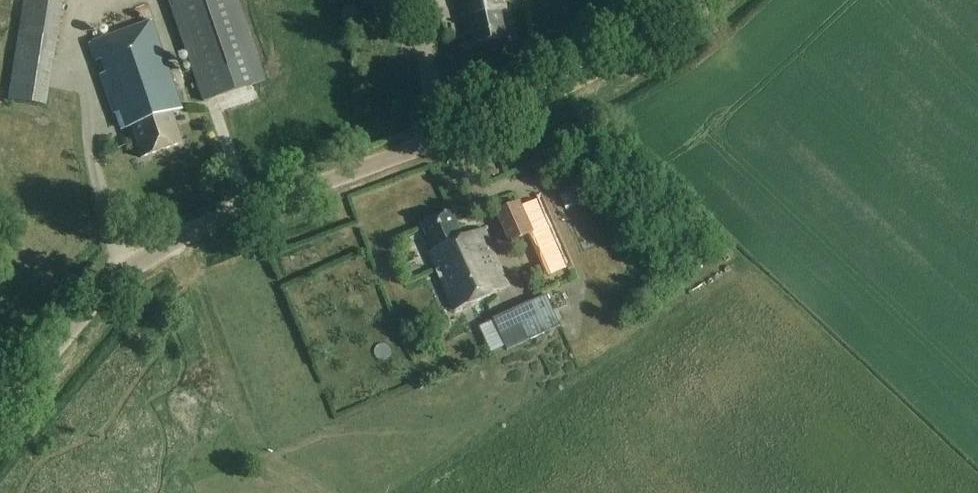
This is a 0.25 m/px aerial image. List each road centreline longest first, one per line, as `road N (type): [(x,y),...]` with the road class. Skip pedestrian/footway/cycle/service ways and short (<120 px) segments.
road 1 (tertiary): [(0,412),(112,282),(148,257),(225,219),(535,103),(613,59),(693,0)]

